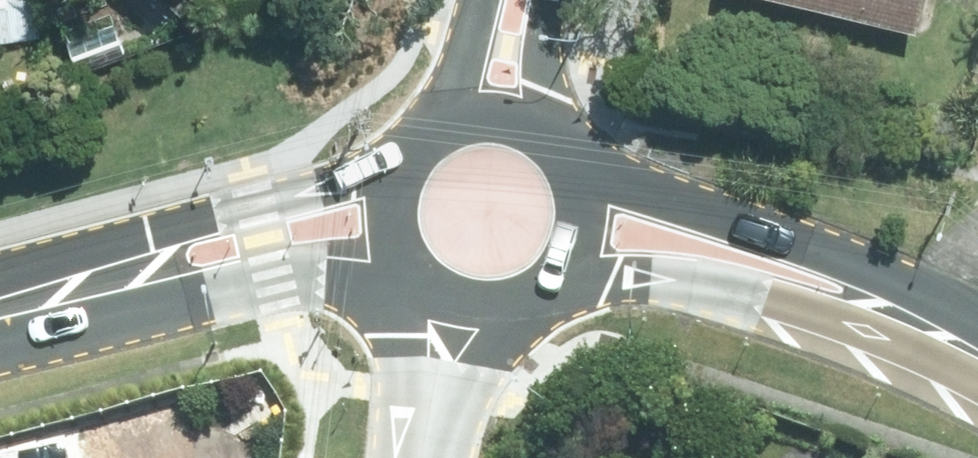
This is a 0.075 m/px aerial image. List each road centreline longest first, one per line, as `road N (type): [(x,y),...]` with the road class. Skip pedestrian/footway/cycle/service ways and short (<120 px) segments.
road 1 (secondary): [(562,147),(846,272),(885,317)]
road 2 (secondary): [(46,298),(171,231),(391,172)]
road 3 (secondary): [(411,276),(379,267),(218,290),(46,298)]
road 4 (secondary): [(885,317),(659,271),(553,279)]
road 5 (unclassified): [(422,457),(454,303)]
road 6 (secondary): [(562,147),(583,215),(553,279)]
road 7 (secondary): [(391,172),(423,130),(446,116),(499,110)]

